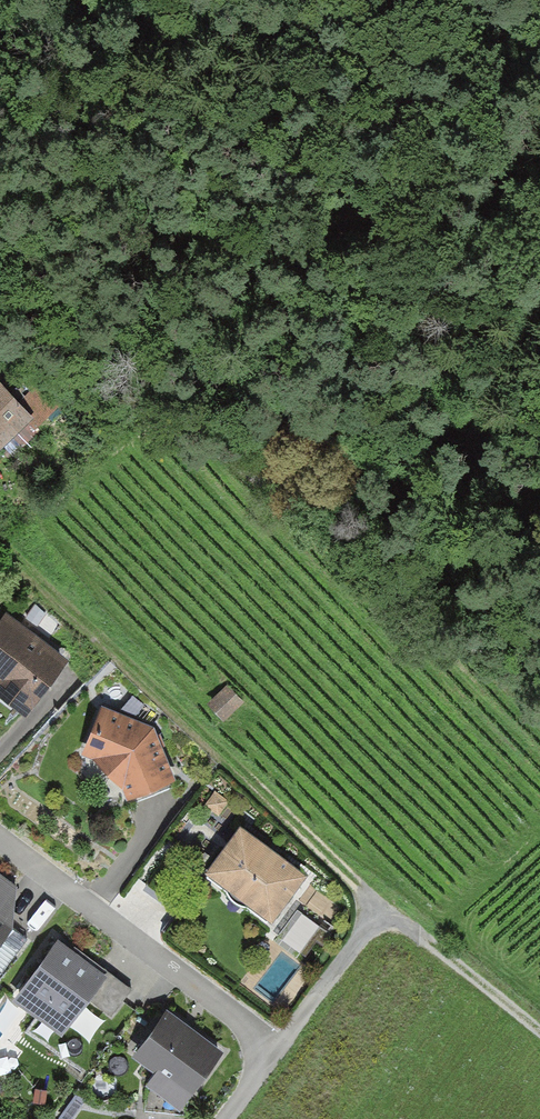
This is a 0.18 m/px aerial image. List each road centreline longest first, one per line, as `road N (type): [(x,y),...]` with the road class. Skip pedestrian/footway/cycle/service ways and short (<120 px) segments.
road 1 (track): [(0,543),(385,909),(276,1048)]
road 2 (track): [(539,696),(236,460),(0,344)]
road 3 (residential): [(0,837),(276,1048),(225,1118)]
road 4 (track): [(539,232),(515,168),(485,0)]
road 5 (track): [(539,1031),(385,909)]

